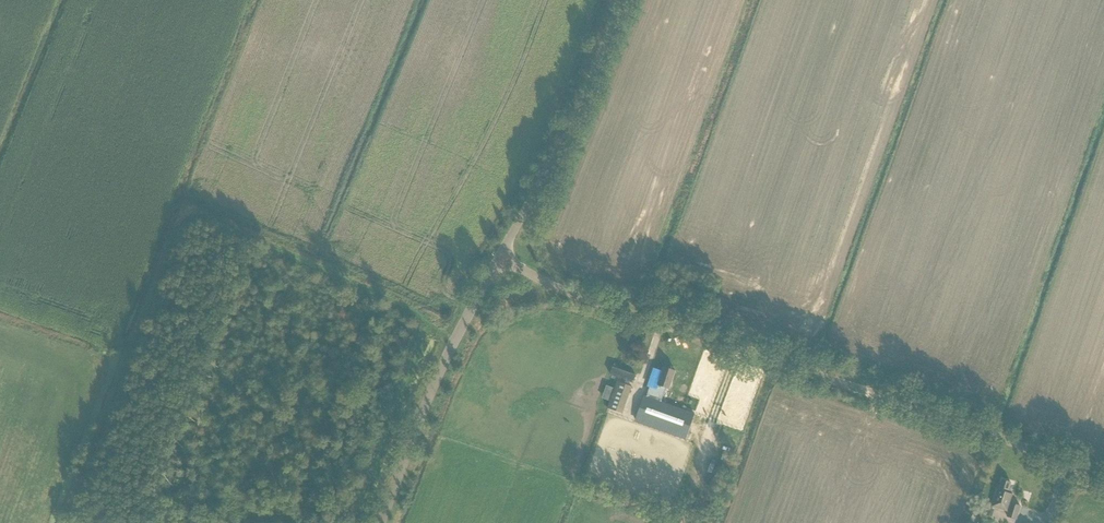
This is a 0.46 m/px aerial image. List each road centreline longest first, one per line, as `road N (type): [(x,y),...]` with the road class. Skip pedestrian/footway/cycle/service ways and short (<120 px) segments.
road 1 (unclassified): [(1103,482),(738,344),(487,261)]
road 2 (unclassified): [(487,261),(566,119),(615,0)]
road 3 (unclassified): [(377,522),(487,261)]

